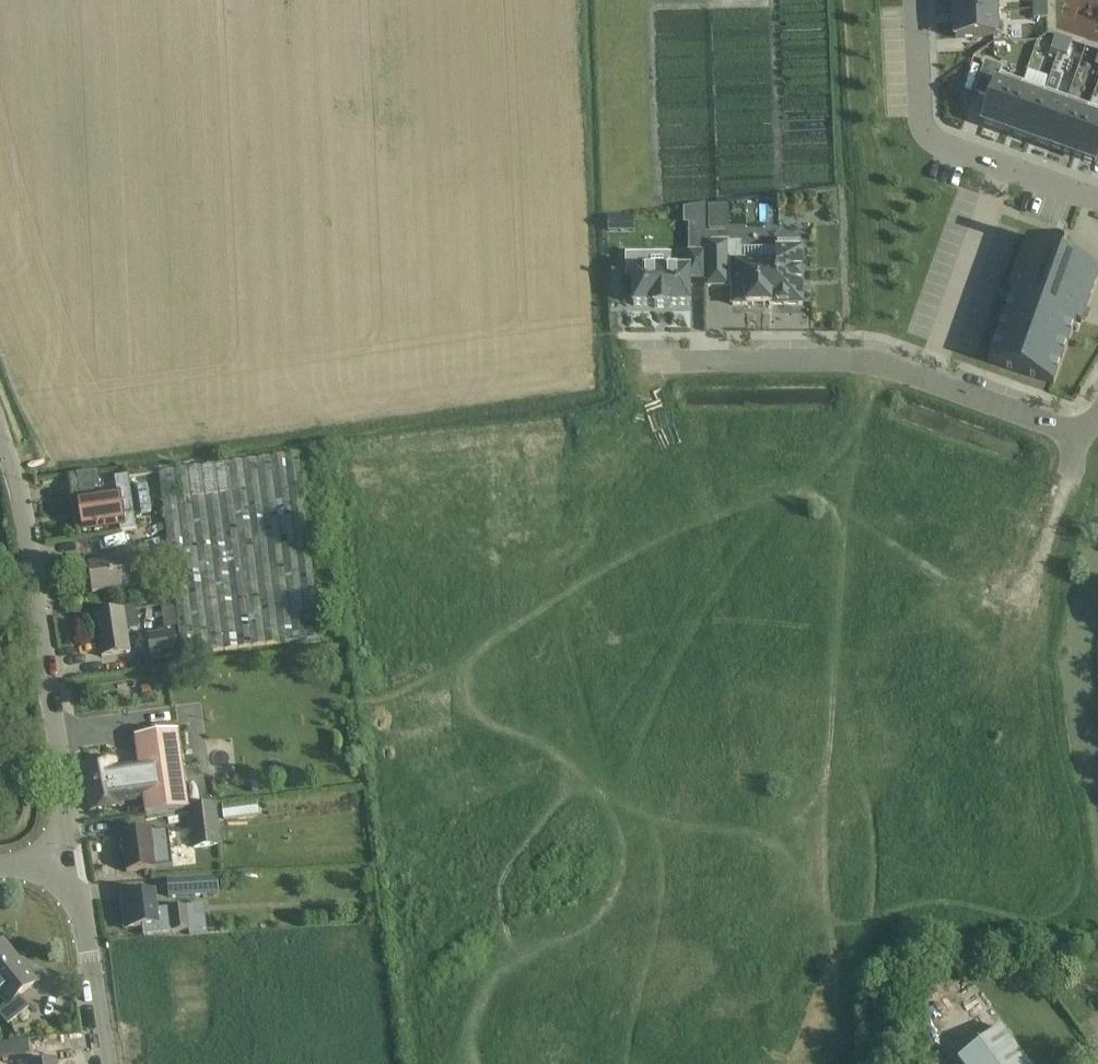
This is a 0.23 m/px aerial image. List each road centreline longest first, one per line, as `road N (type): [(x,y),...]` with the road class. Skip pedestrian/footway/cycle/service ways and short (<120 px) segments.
road 1 (unclassified): [(72,859),(25,521),(0,444)]
road 2 (residential): [(681,360),(848,358),(1085,440)]
road 3 (residential): [(912,0),(916,108),(942,144),(1097,199)]
road 4 (unclassified): [(103,1063),(72,859)]

